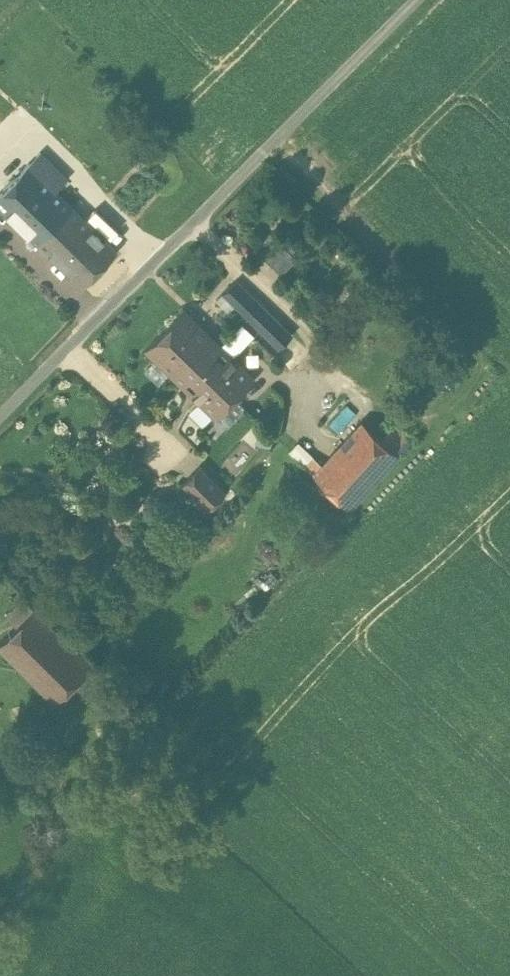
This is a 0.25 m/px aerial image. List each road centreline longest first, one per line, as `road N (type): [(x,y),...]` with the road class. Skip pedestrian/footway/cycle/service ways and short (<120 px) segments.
road 1 (track): [(0,410),(411,0)]
road 2 (track): [(193,216),(314,344),(319,388),(301,426)]
road 3 (track): [(150,259),(88,199),(72,170),(23,131),(0,153)]
road 4 (track): [(63,346),(175,457)]
road 5 (track): [(0,226),(94,315)]

